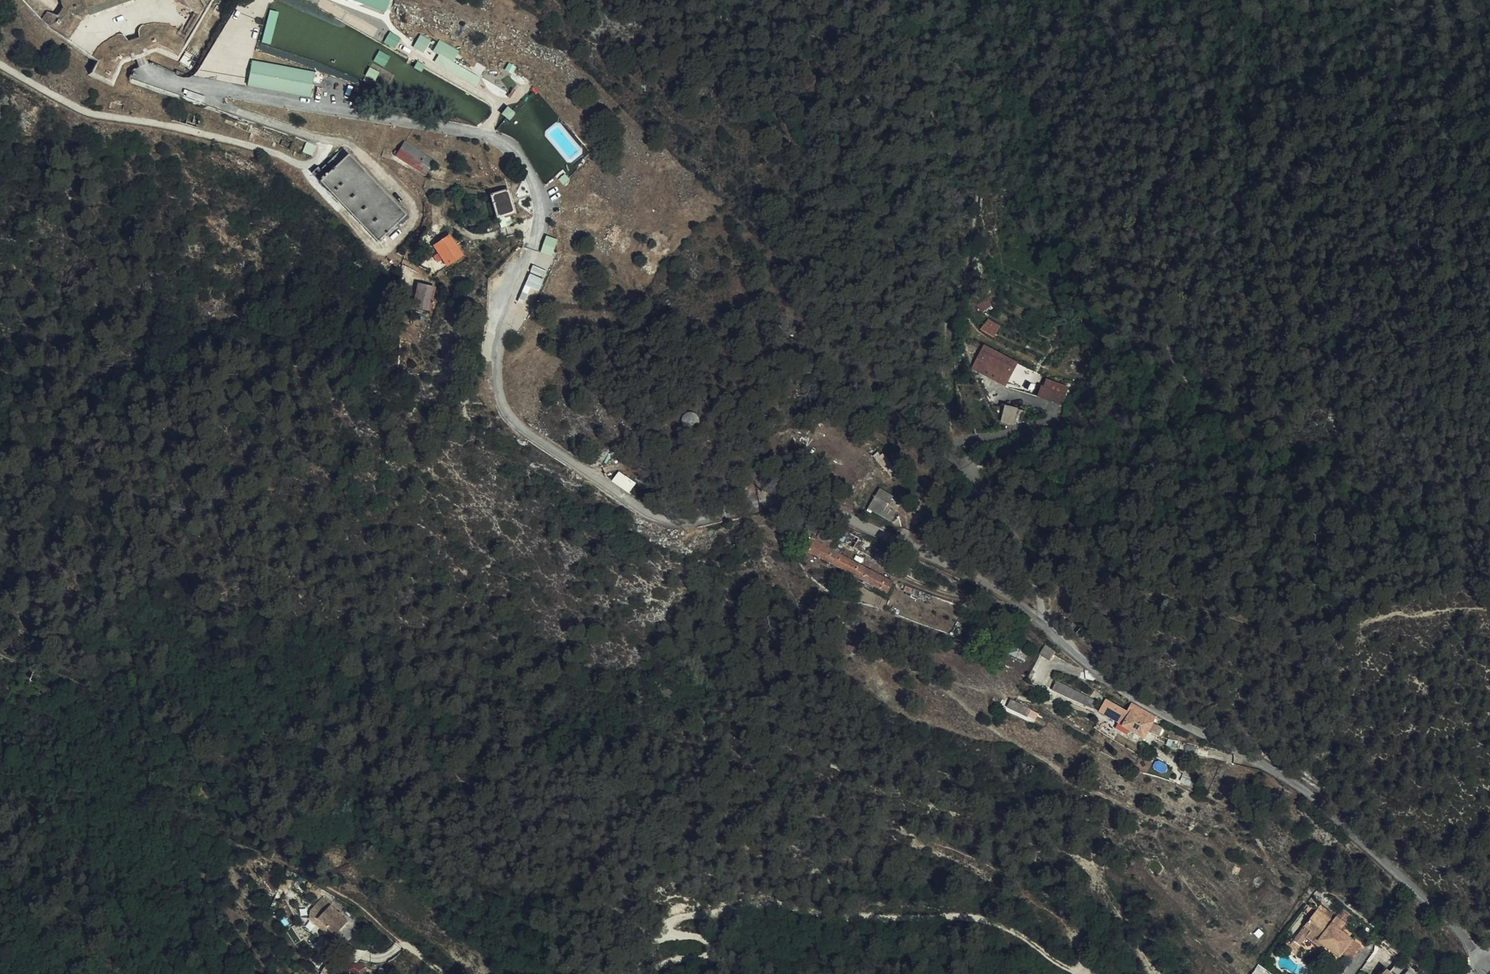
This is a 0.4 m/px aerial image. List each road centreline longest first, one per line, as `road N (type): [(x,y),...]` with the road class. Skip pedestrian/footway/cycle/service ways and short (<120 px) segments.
road 1 (unclassified): [(1488,960),(1270,765),(1145,700),(974,573),(849,517),(796,503)]
road 2 (track): [(1080,973),(985,916),(830,915),(774,902),(674,919),(666,927),(672,936),(704,937),(713,950),(635,973)]
road 3 (track): [(325,141),(320,159),(306,166),(196,132),(89,113),(0,65)]

